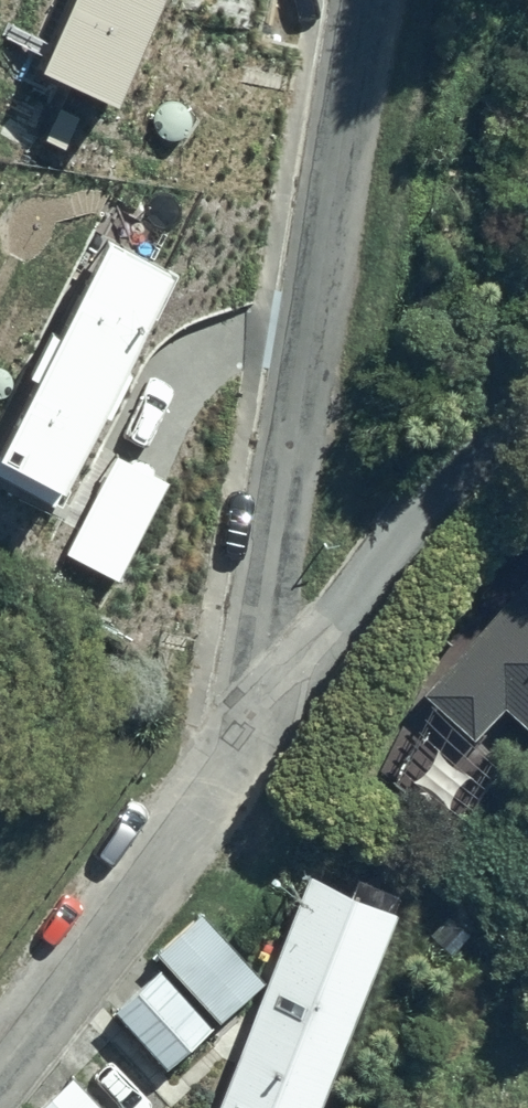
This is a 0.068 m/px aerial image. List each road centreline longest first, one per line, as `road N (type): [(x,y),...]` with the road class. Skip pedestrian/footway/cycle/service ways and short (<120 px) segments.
road 1 (residential): [(363,0),(256,707)]
road 2 (residential): [(256,707),(0,1069)]
road 3 (residential): [(256,707),(429,489),(527,384)]

